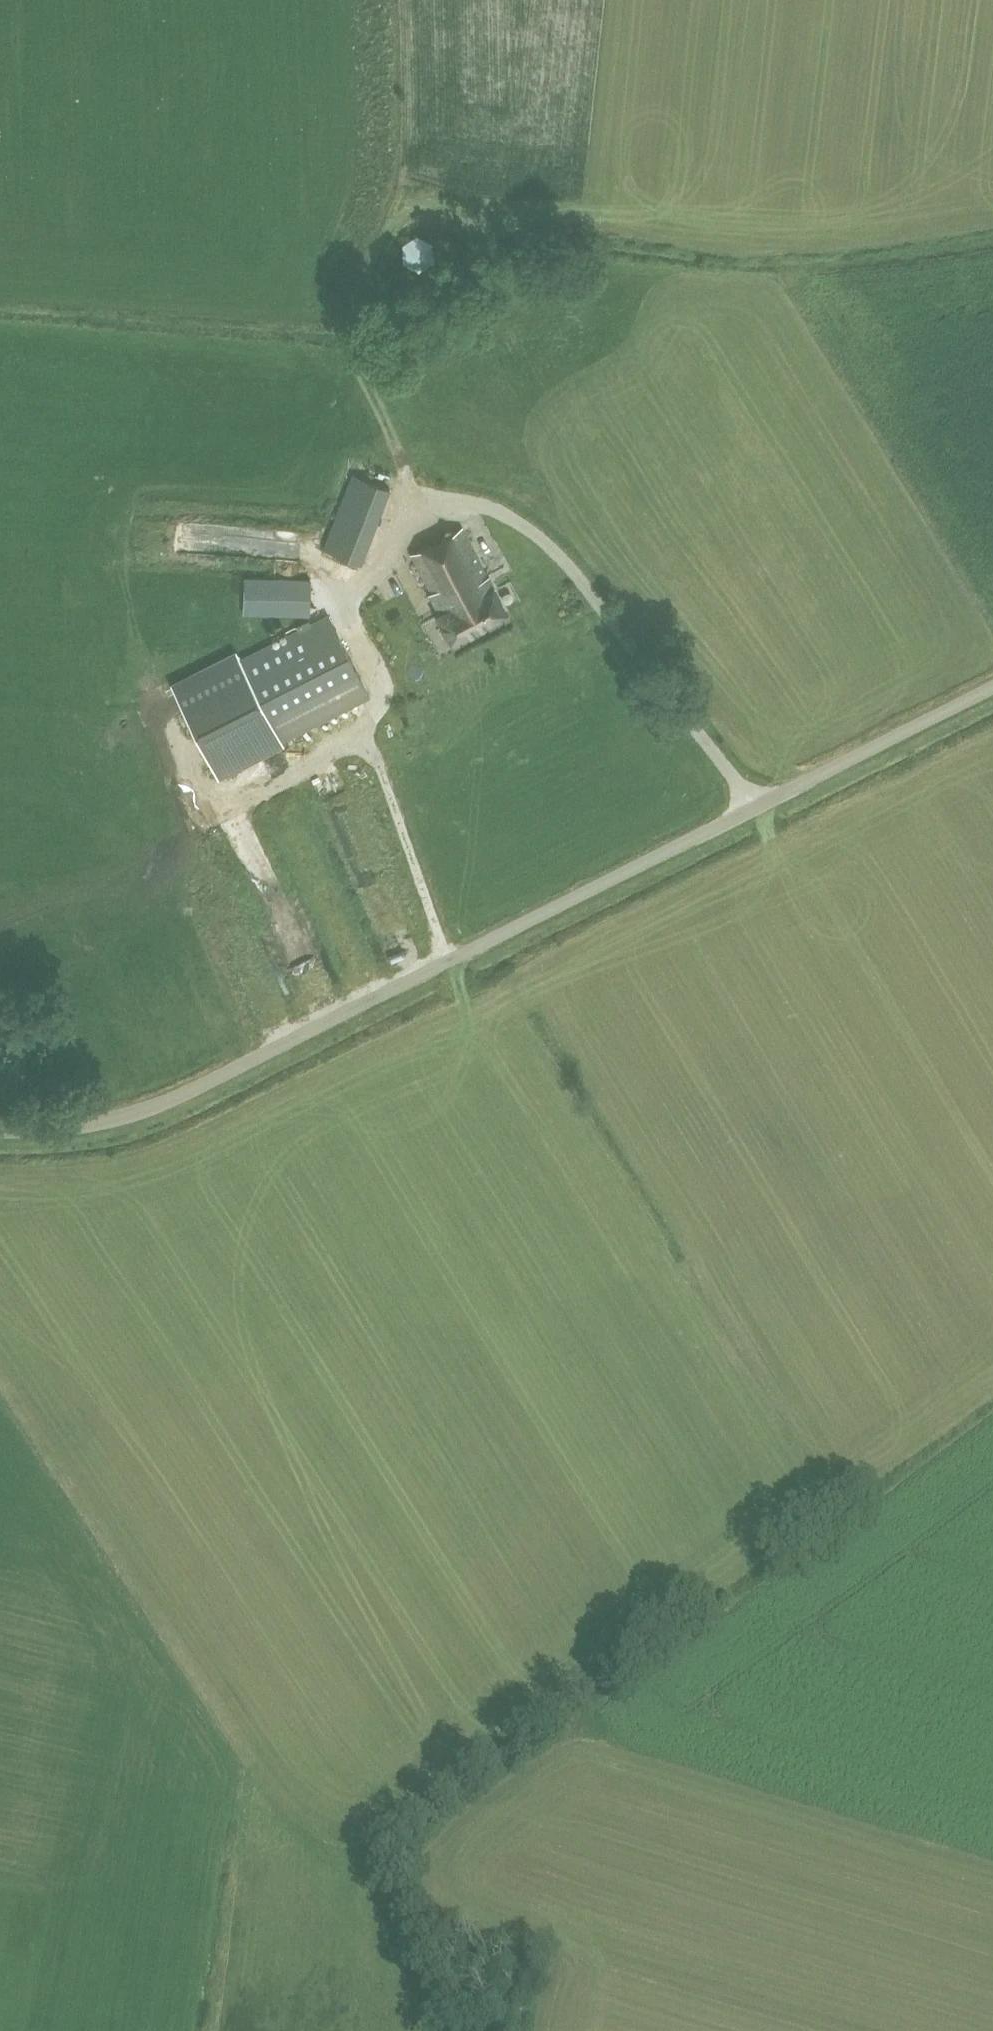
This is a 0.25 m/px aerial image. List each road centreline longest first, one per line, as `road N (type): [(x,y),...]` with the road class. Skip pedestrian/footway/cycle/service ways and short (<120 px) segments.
road 1 (unclassified): [(0,1130),(67,1129),(167,1102),(992,686)]

